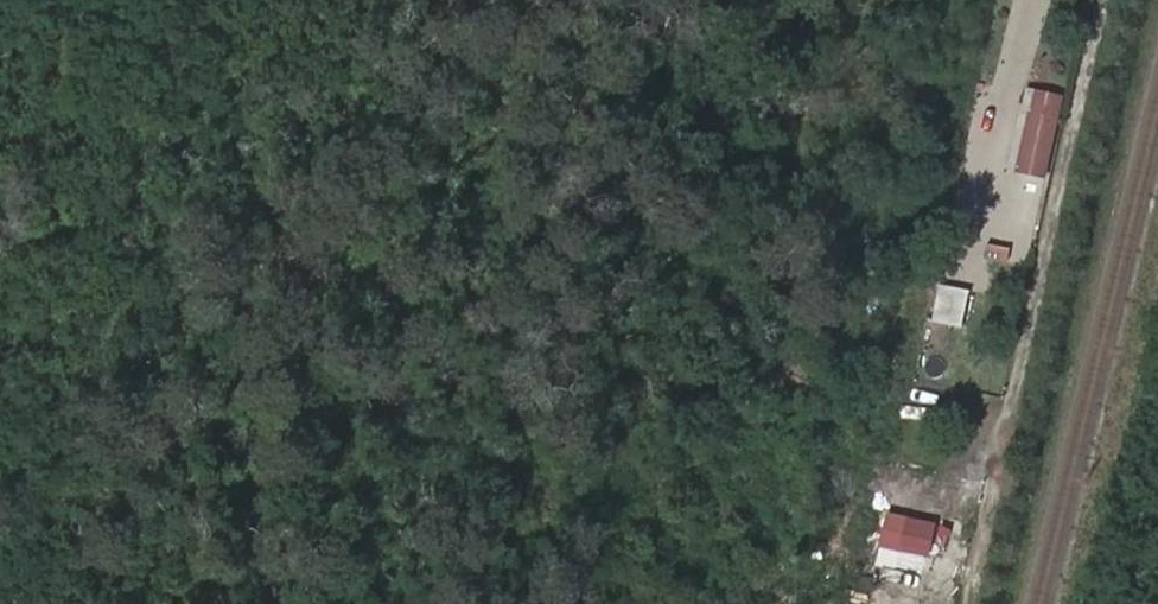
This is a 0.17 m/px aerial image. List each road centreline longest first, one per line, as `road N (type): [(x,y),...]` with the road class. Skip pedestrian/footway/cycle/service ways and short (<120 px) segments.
road 1 (residential): [(979,603),(1121,0)]

